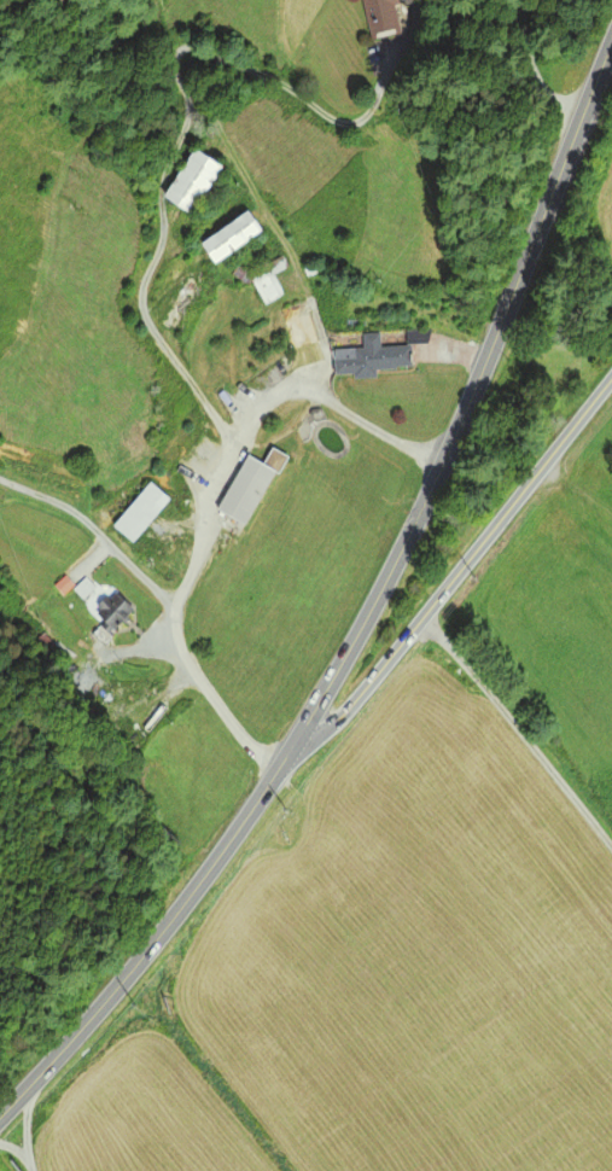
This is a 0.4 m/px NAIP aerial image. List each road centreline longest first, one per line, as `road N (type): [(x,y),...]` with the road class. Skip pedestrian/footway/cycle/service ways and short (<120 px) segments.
road 1 (primary): [(611,44),(442,464),(315,709),(187,901),(0,1114)]
road 2 (residential): [(280,764),(241,738),(185,659),(175,631),(174,604),(238,448),(272,397),(307,390),(442,464)]
road 3 (tertiary): [(611,379),(343,713),(295,741)]
road 4 (residential): [(0,479),(70,508),(174,604)]

